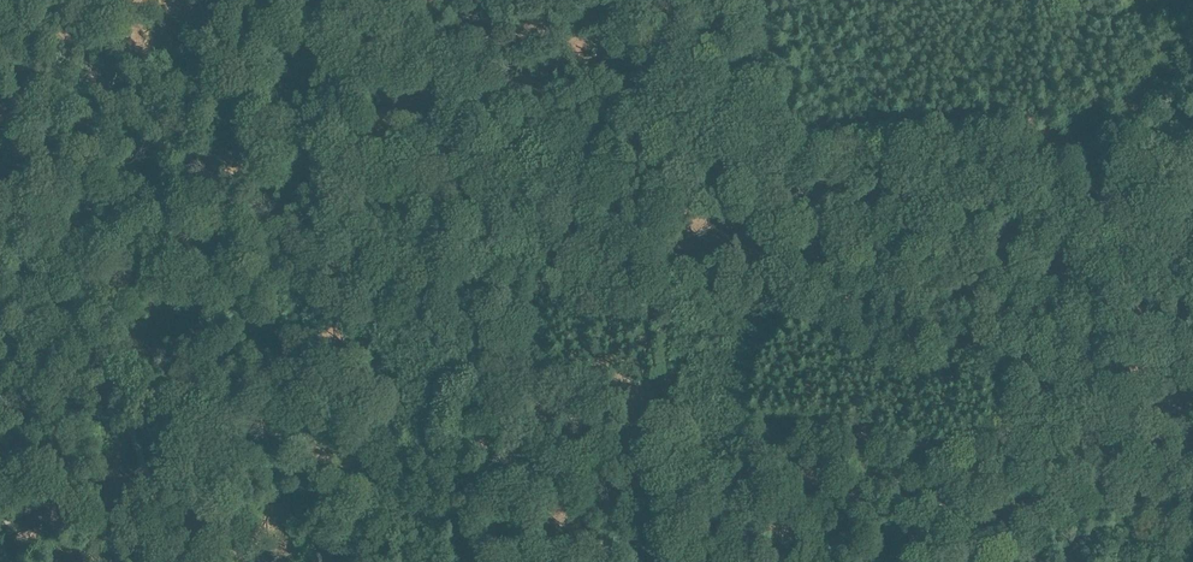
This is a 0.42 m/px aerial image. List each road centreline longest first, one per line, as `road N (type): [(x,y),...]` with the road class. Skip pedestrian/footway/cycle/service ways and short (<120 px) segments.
road 1 (track): [(144,467),(0,59)]

